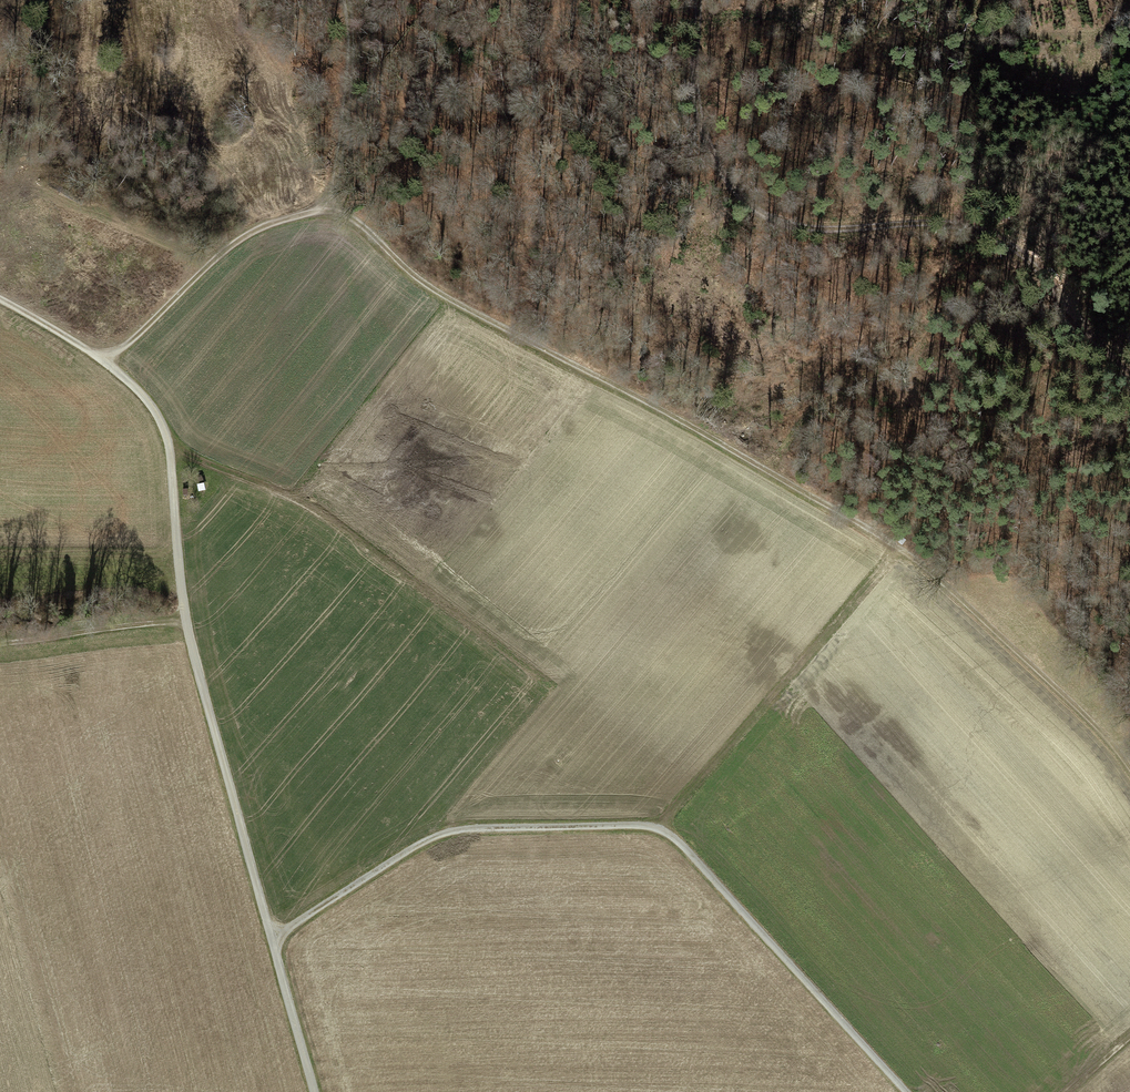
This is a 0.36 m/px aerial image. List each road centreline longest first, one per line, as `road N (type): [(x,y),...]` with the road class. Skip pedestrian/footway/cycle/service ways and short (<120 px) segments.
road 1 (track): [(108,361),(241,238),(329,207),(415,278),(920,560),(1129,768)]
road 2 (track): [(907,1091),(670,825),(476,834)]
road 3 (track): [(317,1091),(186,618)]
road 4 (track): [(169,448),(308,505),(550,687)]
road 5 (track): [(698,0),(694,85),(721,173),(747,206),(783,225),(973,225)]
road 6 (track): [(186,618),(160,419),(108,361),(0,298)]
road 7 (track): [(278,946),(441,837),(476,834)]
road 8 (track): [(1129,378),(1038,267),(973,225)]
road 9 (track): [(329,207),(340,153),(345,0)]
road 10 (track): [(0,643),(186,618)]

